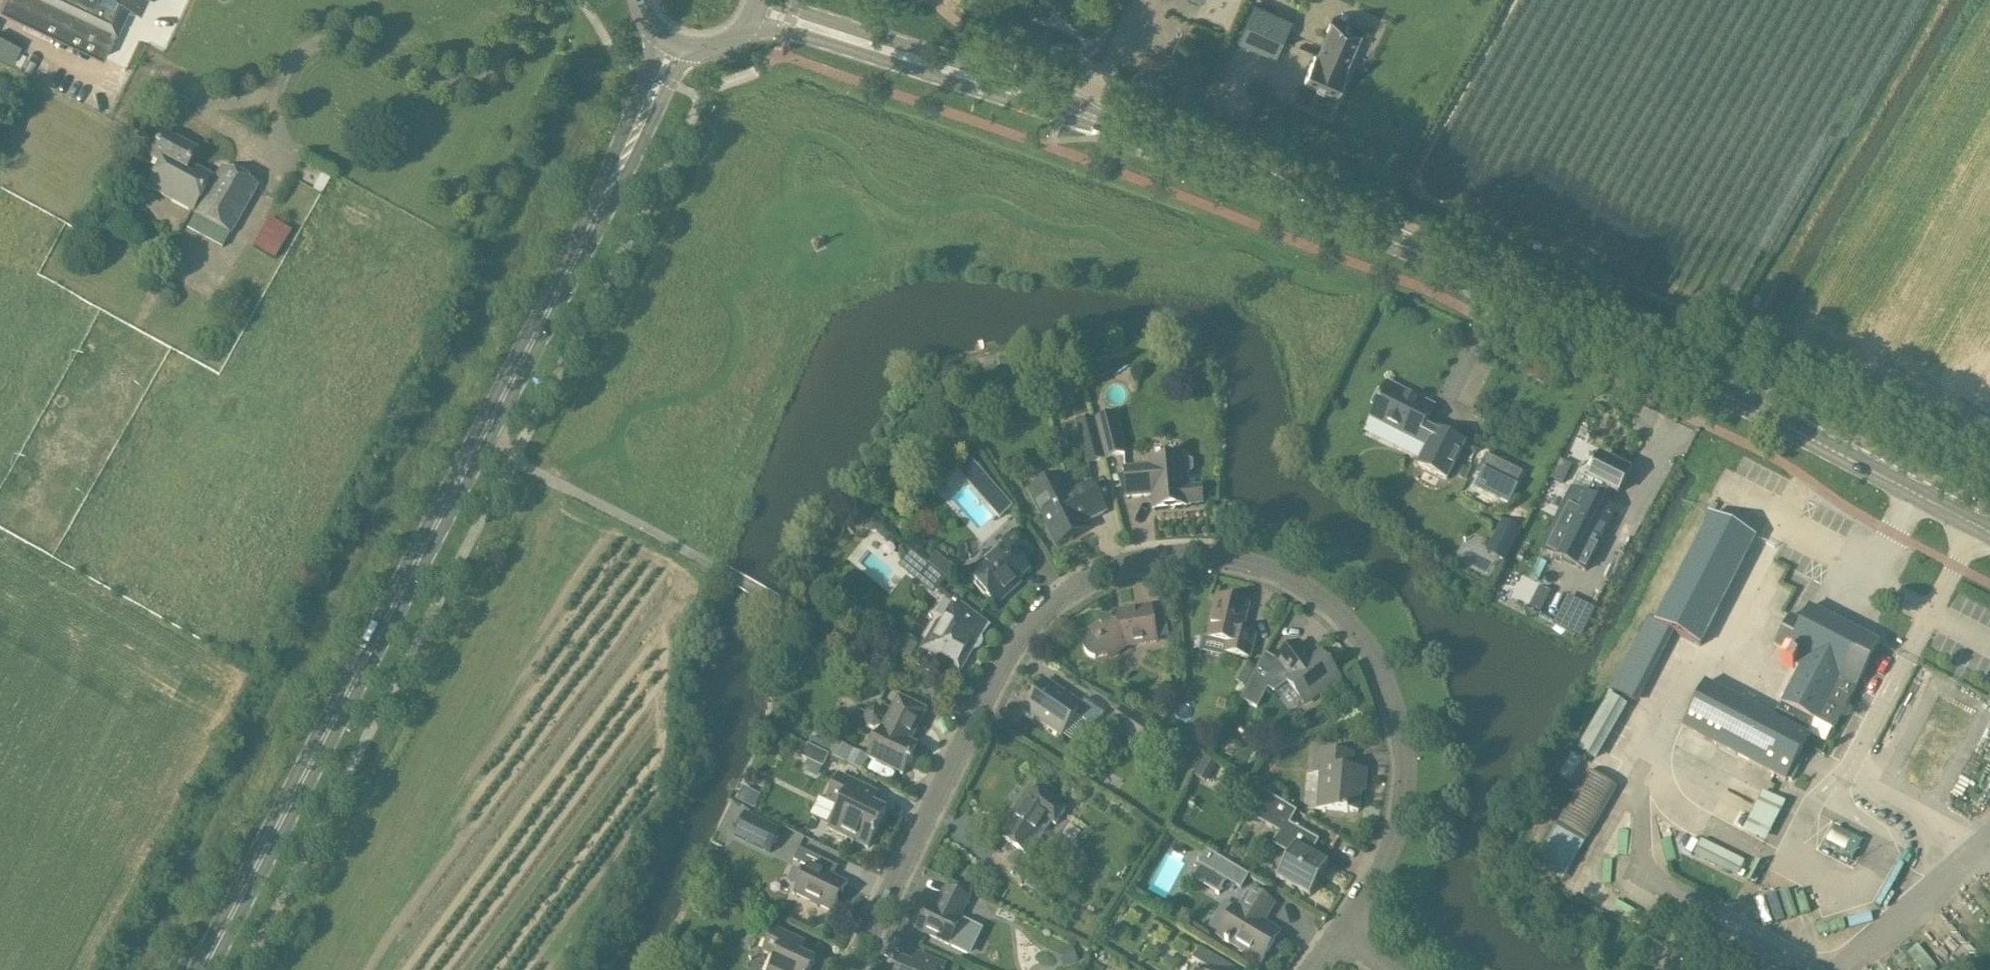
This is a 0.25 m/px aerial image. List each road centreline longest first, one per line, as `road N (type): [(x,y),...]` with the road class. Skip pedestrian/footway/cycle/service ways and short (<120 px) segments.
road 1 (residential): [(850,969),(1017,637),(1074,591),(1159,561),(1267,567),(1344,616),(1375,656),(1397,709),(1406,771),(1401,825),(1390,861),(1346,926)]
road 2 (tertiary): [(1989,535),(1480,283),(1084,116)]
road 3 (secondary): [(205,969),(564,287)]
road 4 (tertiary): [(746,30),(788,33),(1017,104),(1084,116)]
road 5 (tertiary): [(1084,116),(1025,80),(772,0)]
road 6 (secondary): [(658,34),(564,287)]
road 7 (secondary): [(564,287),(688,50)]

